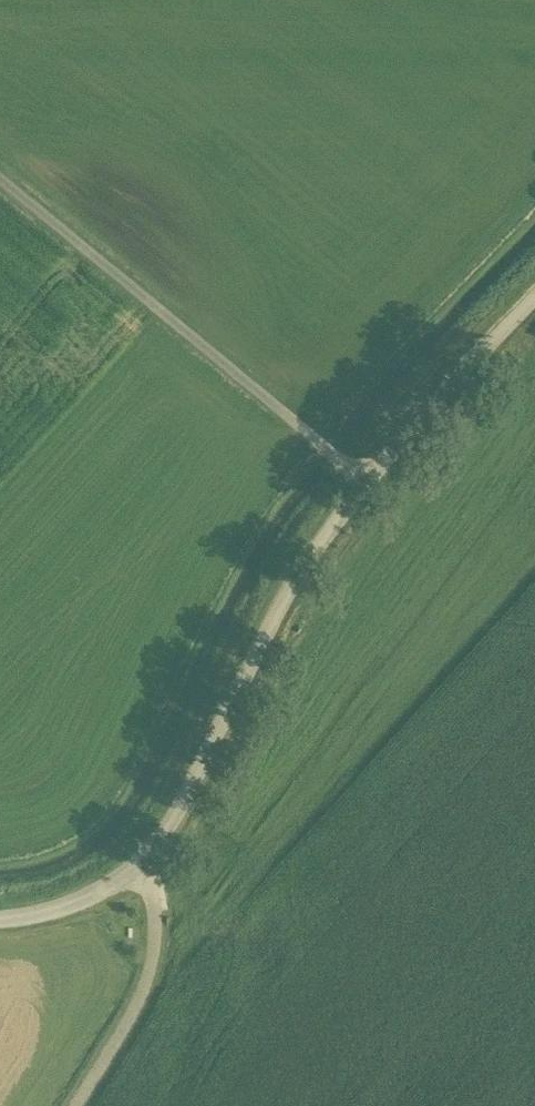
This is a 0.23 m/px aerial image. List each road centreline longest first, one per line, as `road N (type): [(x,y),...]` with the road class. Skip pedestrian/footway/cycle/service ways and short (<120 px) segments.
road 1 (unclassified): [(360,485),(0,175)]
road 2 (unclassified): [(143,865),(287,585),(360,485)]
road 3 (unclassified): [(58,1105),(140,975),(155,931),(151,871),(143,865)]
road 4 (unclassified): [(360,485),(534,308)]
road 5 (unclassified): [(0,918),(87,899),(143,865)]

